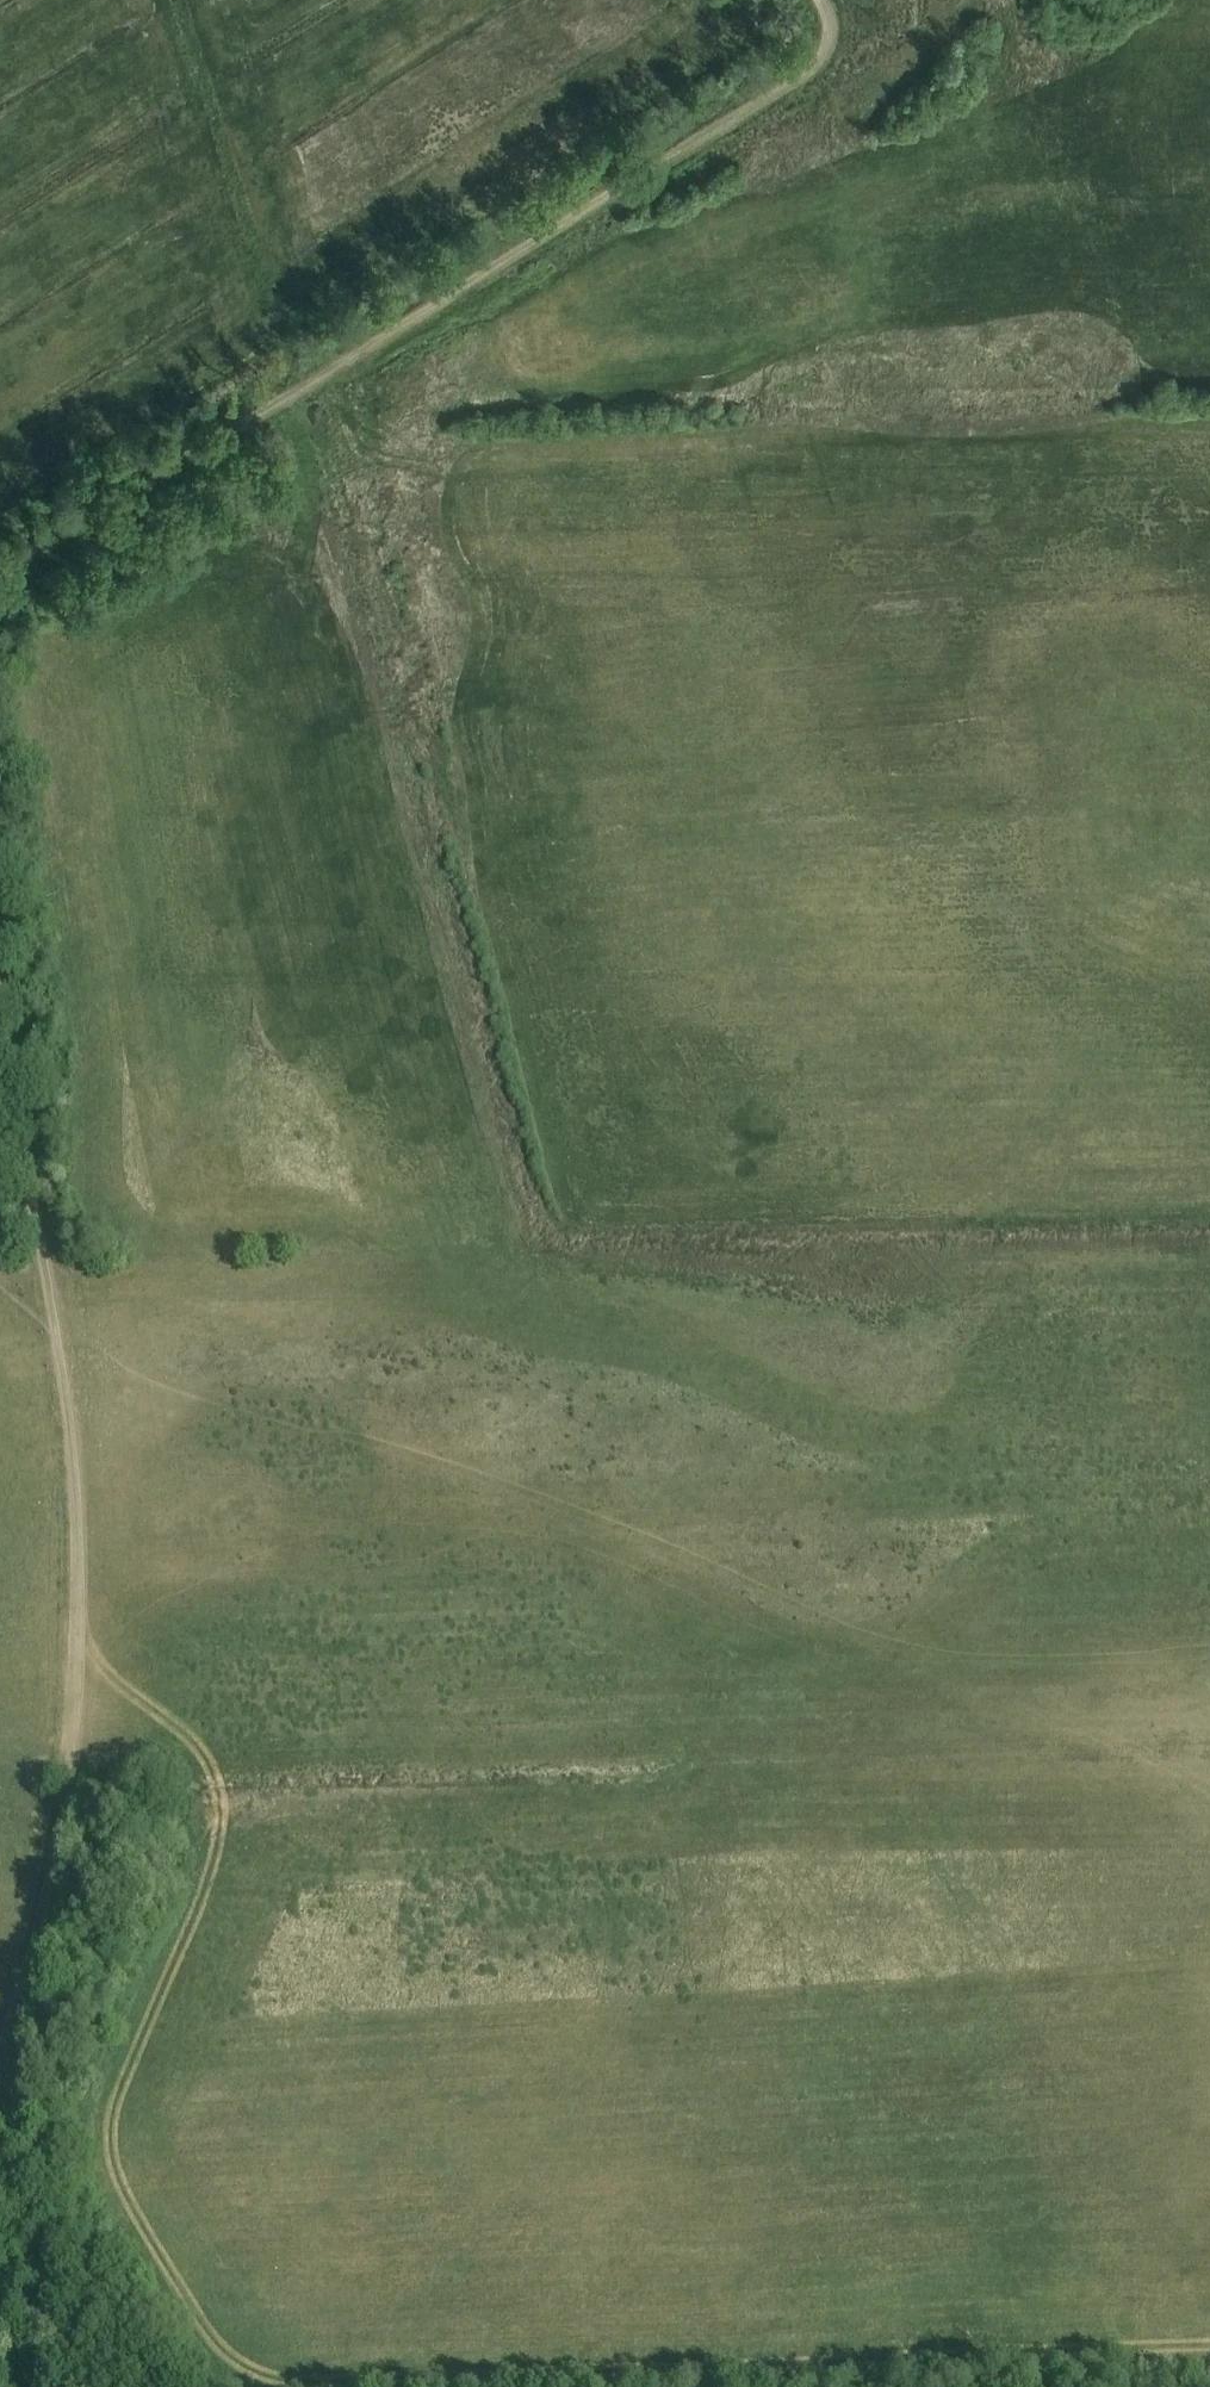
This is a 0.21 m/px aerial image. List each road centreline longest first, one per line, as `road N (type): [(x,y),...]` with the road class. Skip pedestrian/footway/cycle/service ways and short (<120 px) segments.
road 1 (track): [(0,942),(72,1433),(79,1590),(67,1803),(0,2072)]
road 2 (track): [(0,588),(804,76),(835,28),(823,0)]

